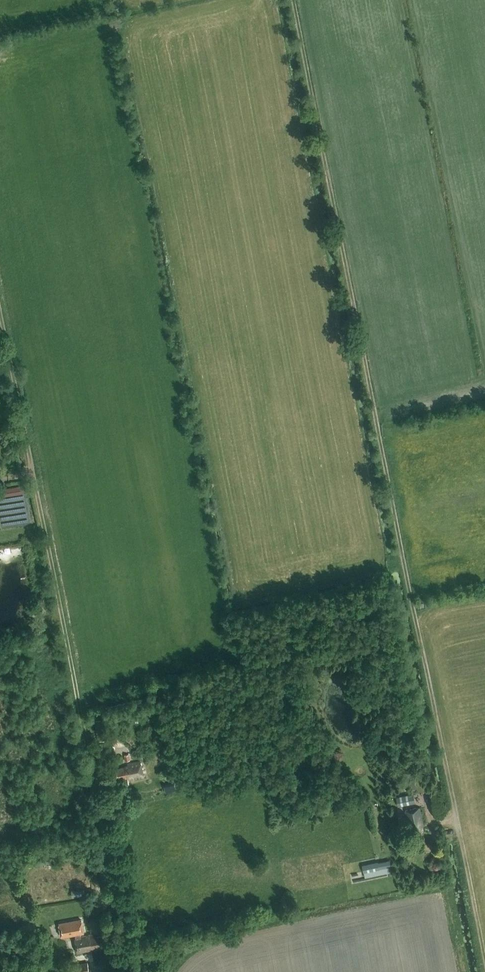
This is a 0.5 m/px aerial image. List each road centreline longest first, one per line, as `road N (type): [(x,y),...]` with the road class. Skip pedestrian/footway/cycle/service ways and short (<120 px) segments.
road 1 (track): [(290,0),(482,971)]
road 2 (track): [(0,322),(117,908),(123,971)]

